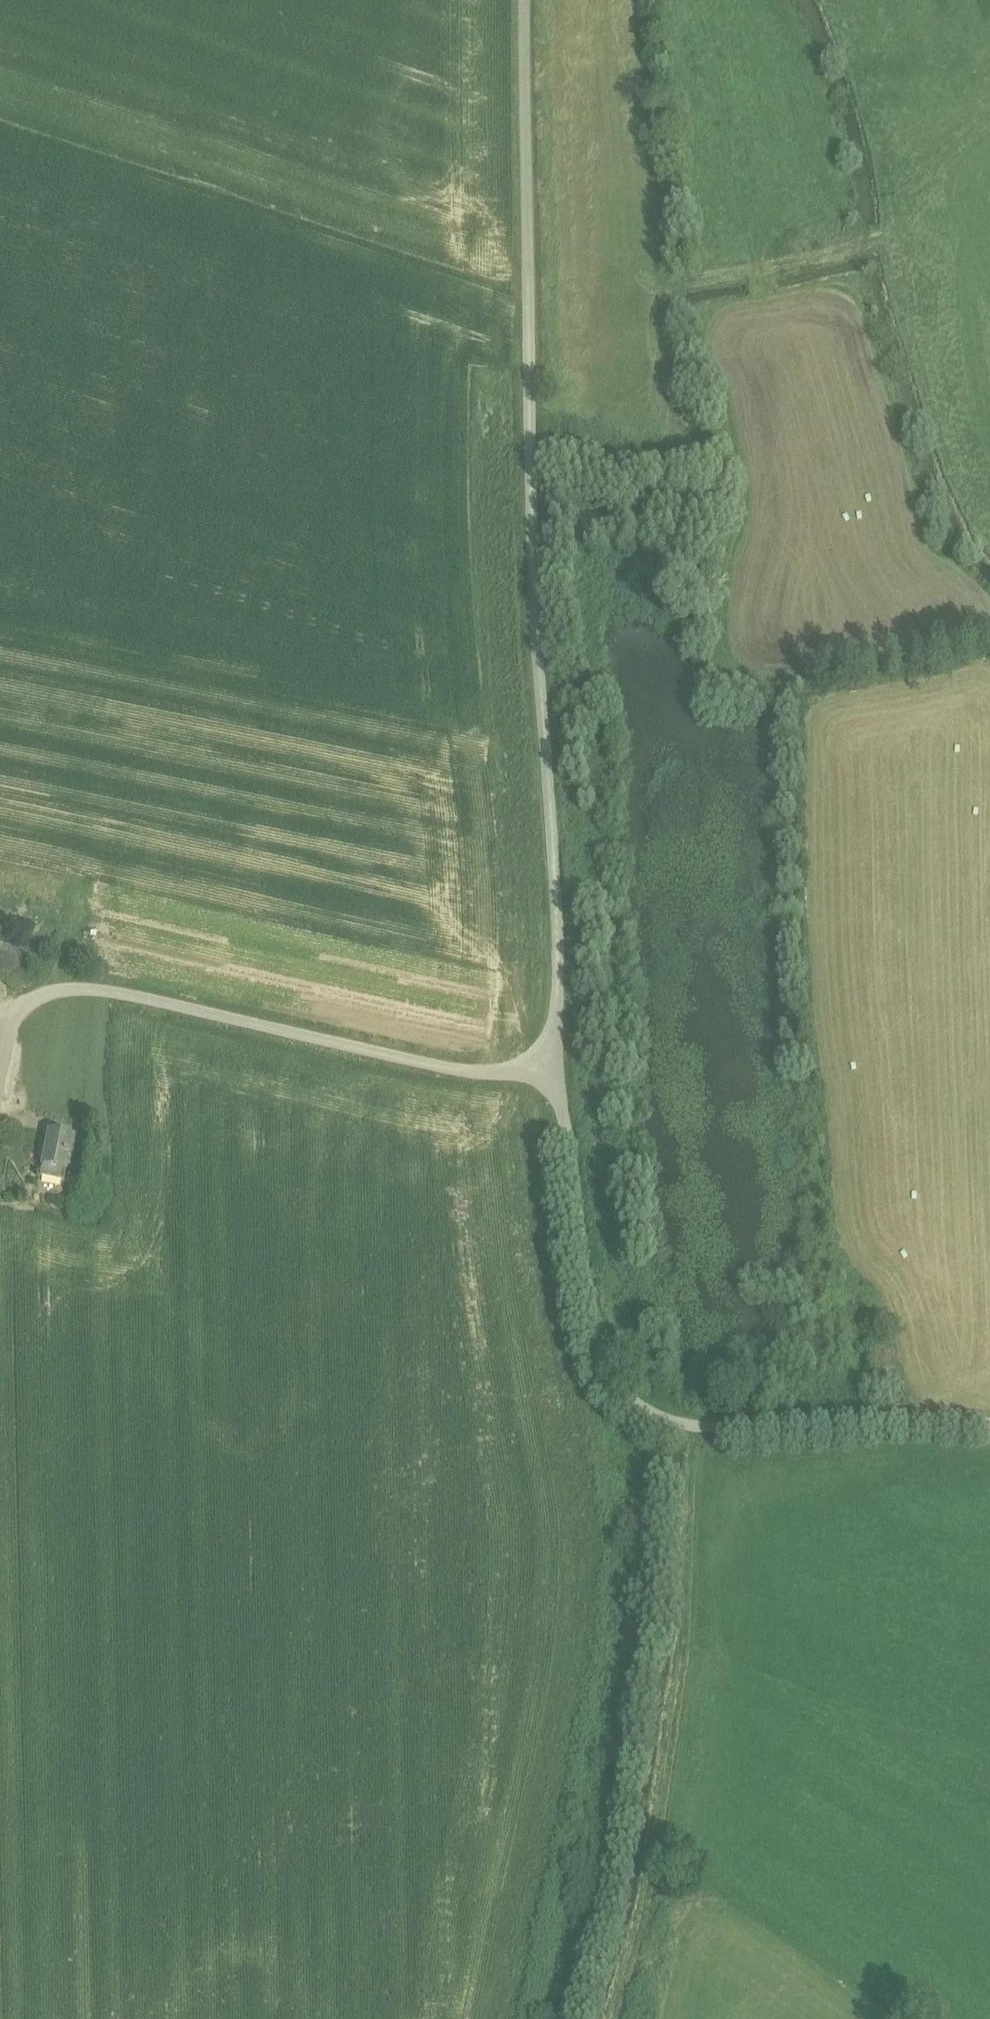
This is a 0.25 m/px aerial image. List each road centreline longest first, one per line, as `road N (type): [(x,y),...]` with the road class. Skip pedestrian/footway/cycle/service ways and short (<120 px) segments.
road 1 (unclassified): [(0,1073),(13,1021),(33,1000),(71,991),(106,992),(440,1068),(515,1074),(556,1053),(561,992),(534,591),(526,0)]

